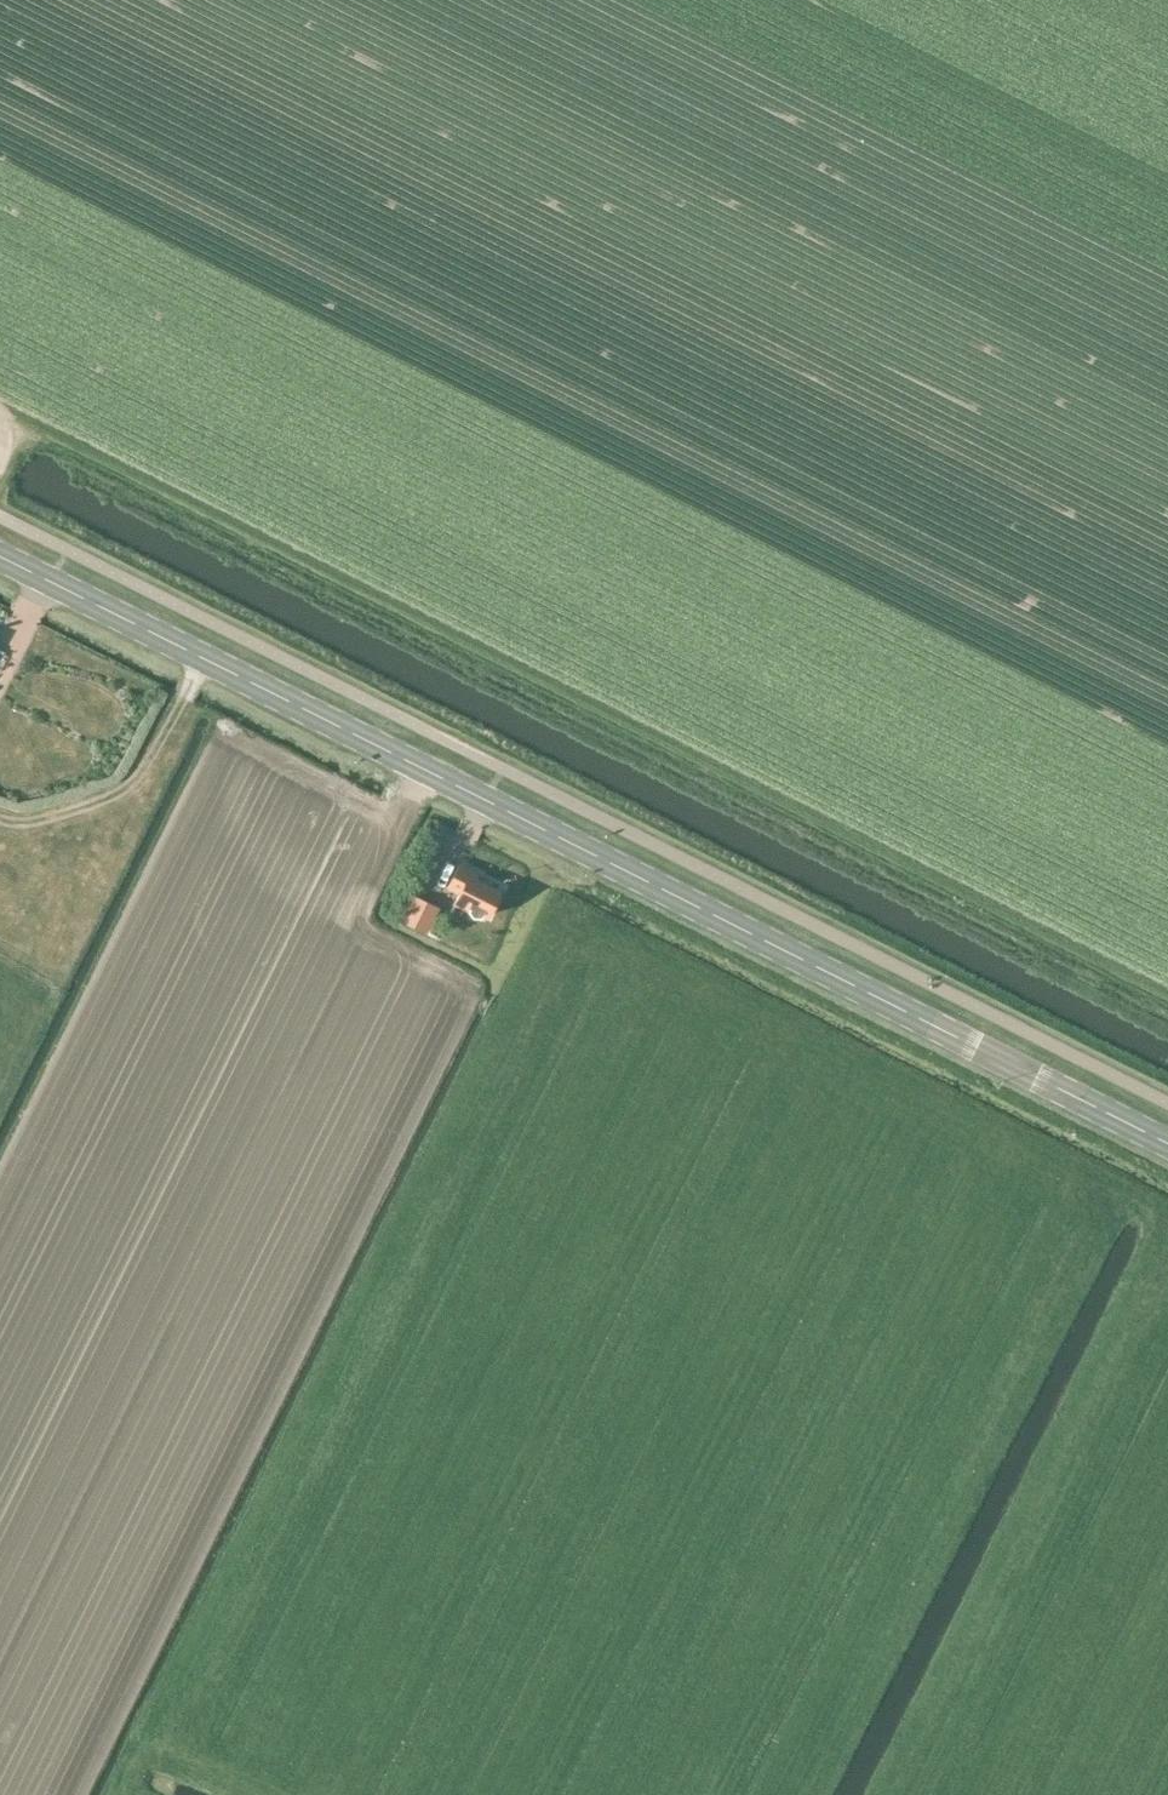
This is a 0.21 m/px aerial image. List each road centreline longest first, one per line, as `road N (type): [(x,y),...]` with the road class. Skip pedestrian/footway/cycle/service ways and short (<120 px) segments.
road 1 (secondary): [(1167,1143),(0,555)]

